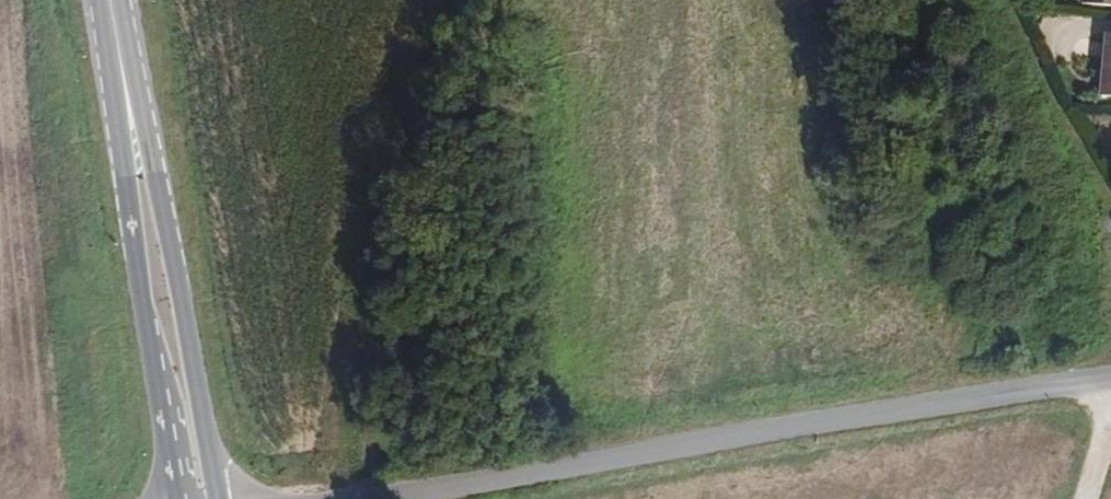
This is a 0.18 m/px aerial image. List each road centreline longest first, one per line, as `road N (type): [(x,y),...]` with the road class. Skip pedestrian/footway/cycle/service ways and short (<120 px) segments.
road 1 (primary): [(111,0),(199,498)]
road 2 (unclassified): [(840,420),(404,498)]
road 3 (residential): [(1110,379),(840,420)]

